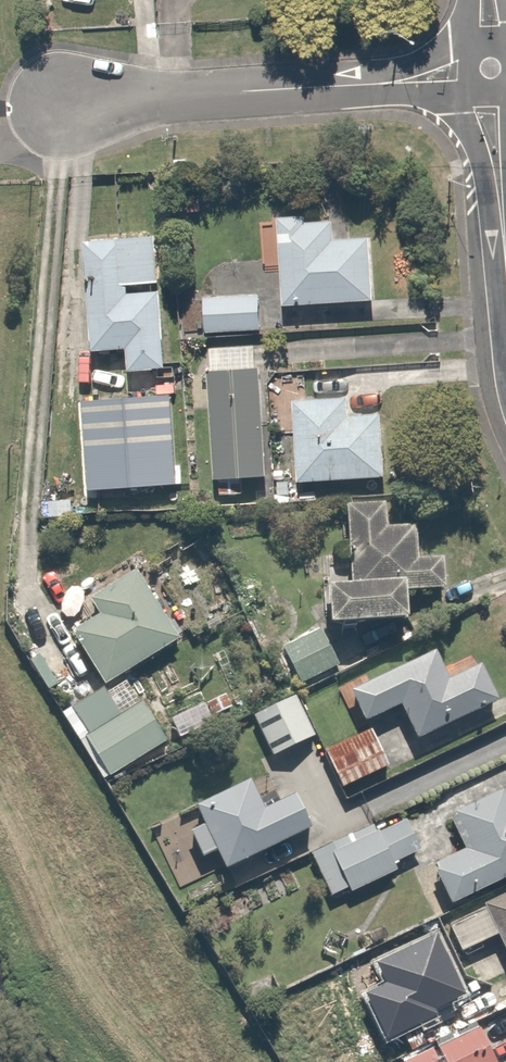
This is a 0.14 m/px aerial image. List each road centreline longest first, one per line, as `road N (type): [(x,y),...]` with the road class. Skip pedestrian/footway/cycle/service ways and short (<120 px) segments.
road 1 (residential): [(62,101),(469,81)]
road 2 (tertiary): [(505,244),(493,95)]

